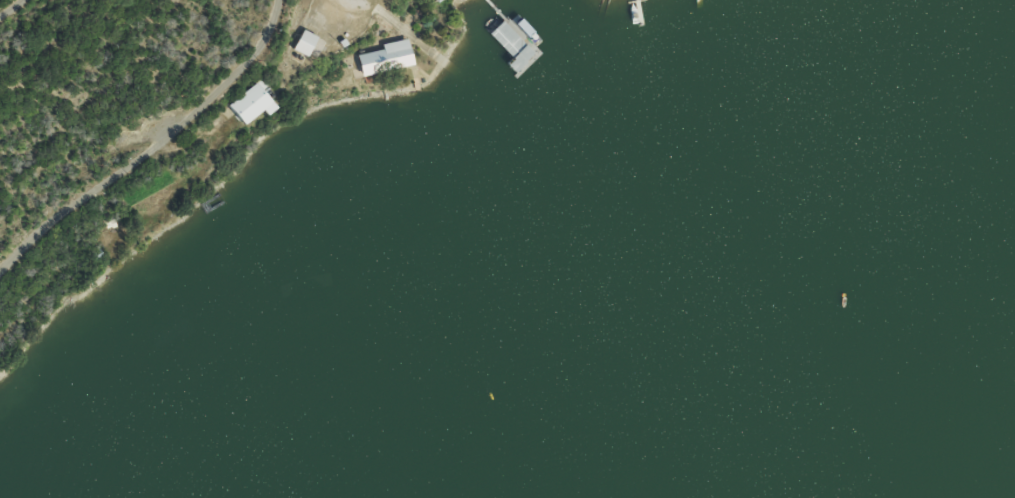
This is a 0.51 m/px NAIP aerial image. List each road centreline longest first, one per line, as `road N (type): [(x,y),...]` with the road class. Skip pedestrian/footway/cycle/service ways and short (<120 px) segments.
road 1 (residential): [(271,0),(255,59),(0,267)]

